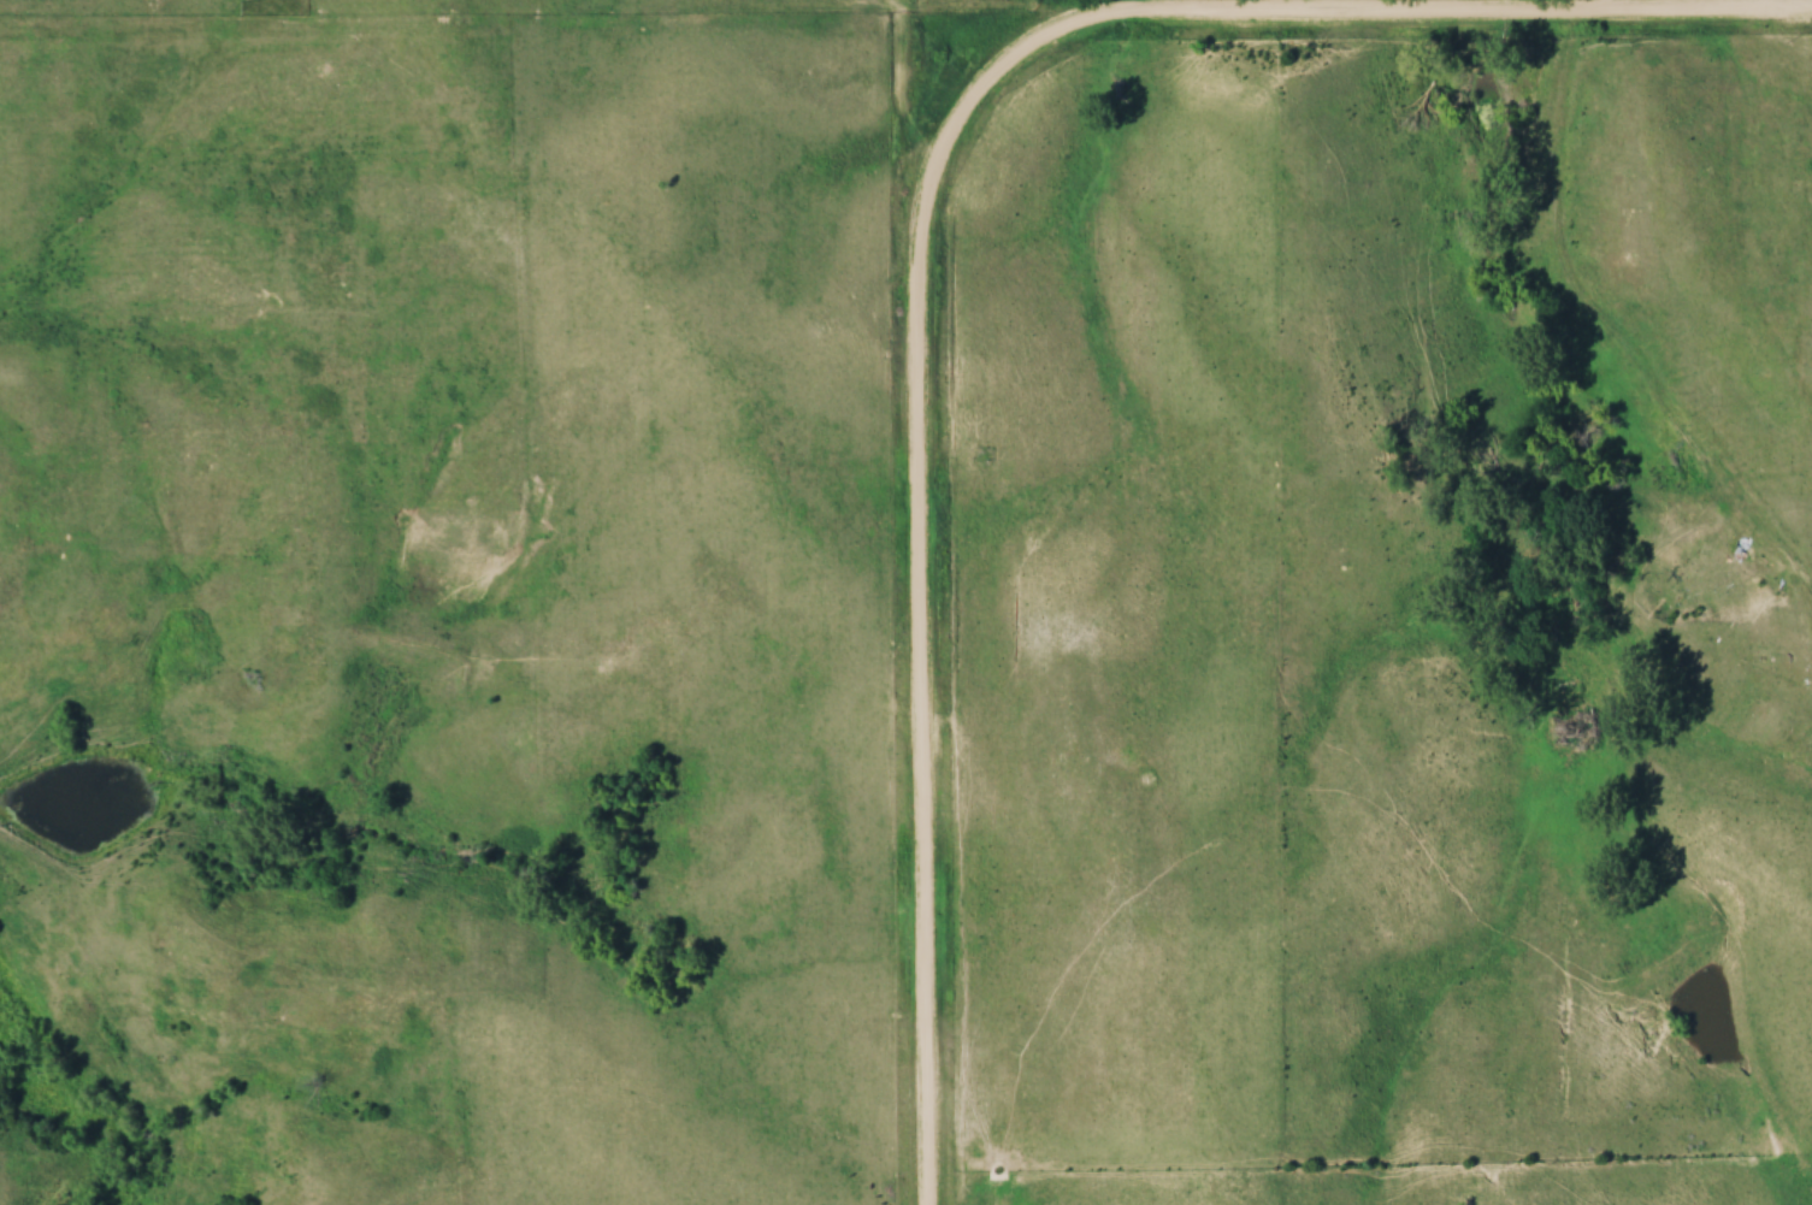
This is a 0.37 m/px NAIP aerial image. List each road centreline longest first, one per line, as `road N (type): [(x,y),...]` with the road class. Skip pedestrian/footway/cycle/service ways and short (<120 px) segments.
road 1 (residential): [(926,1204),(917,321),(923,215),(956,123),(991,79),(1060,33),(1098,19)]
road 2 (residential): [(1098,19),(1811,13)]

